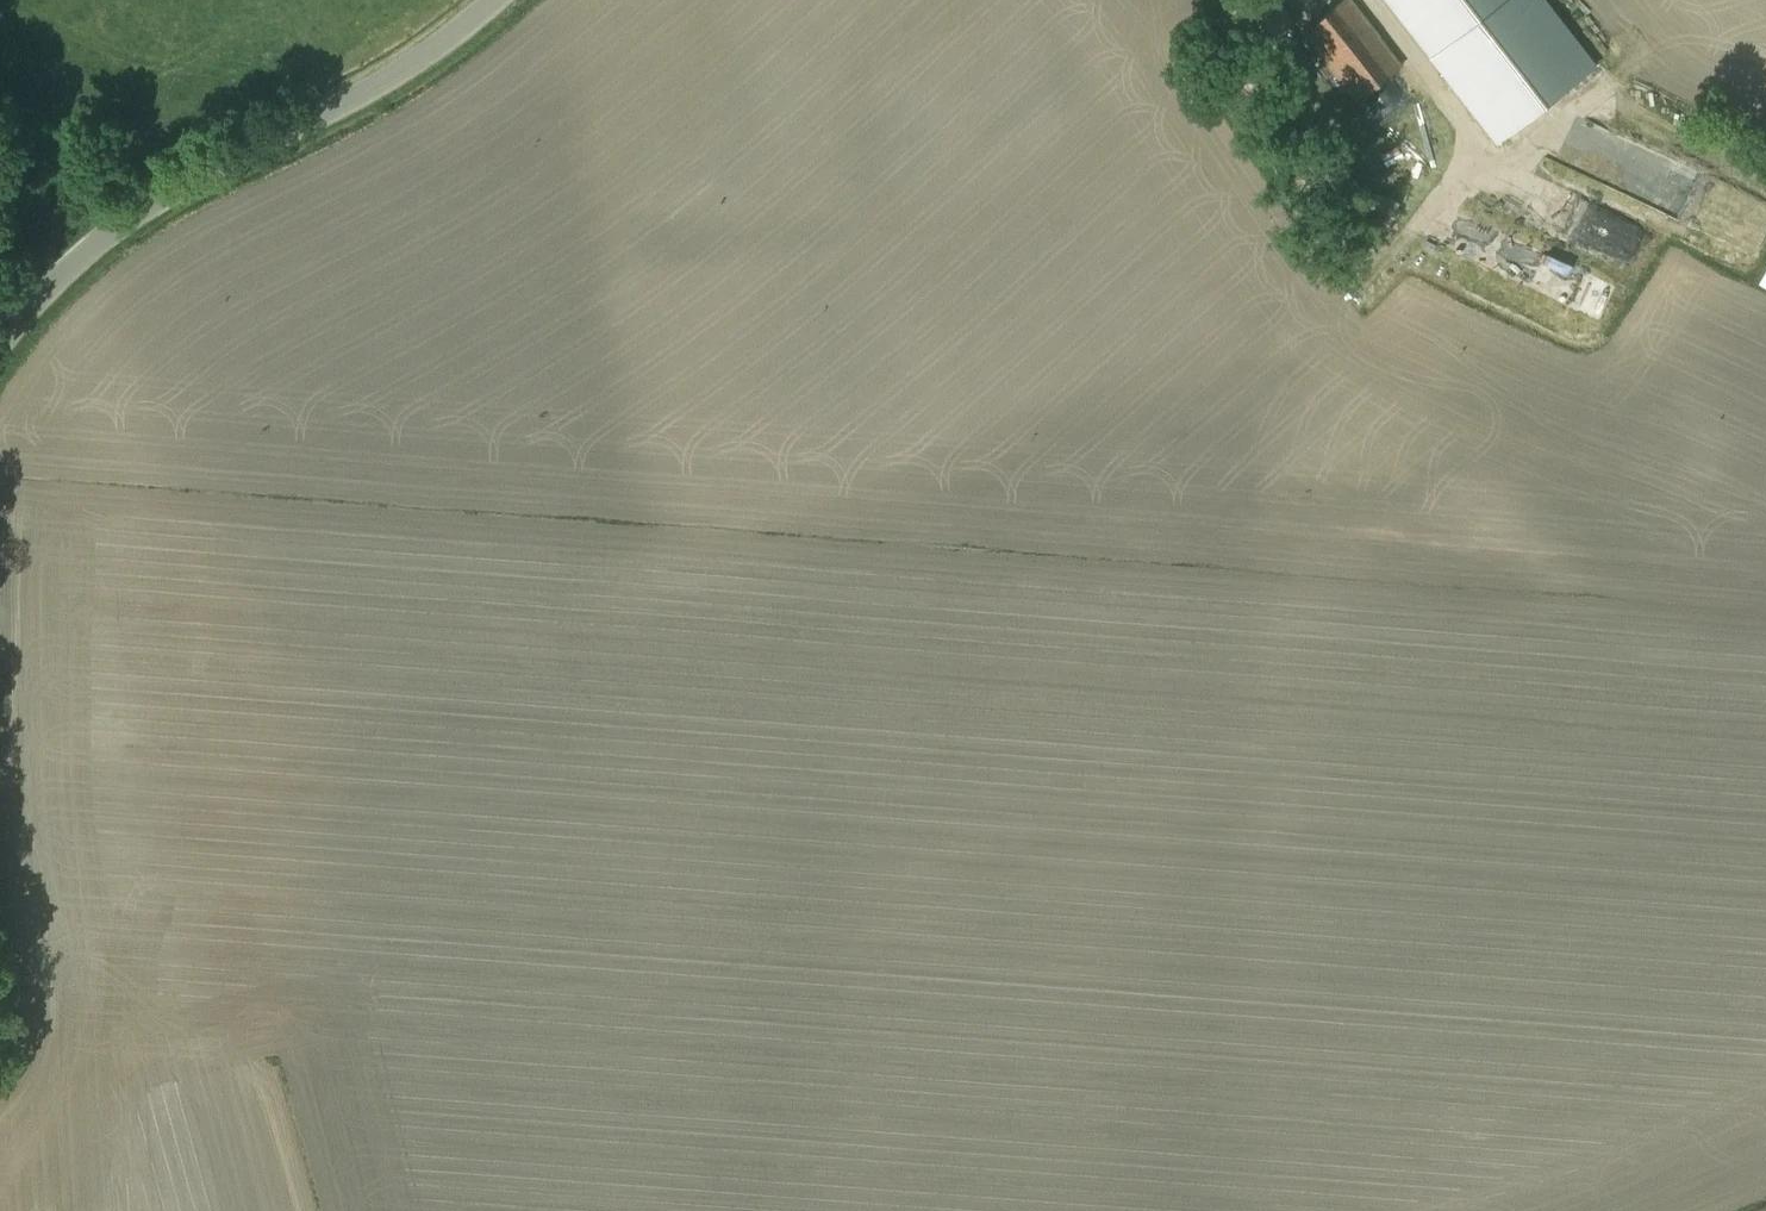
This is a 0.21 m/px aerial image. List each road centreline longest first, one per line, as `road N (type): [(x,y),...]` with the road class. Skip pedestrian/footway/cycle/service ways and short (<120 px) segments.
road 1 (unclassified): [(0,353),(95,245),(159,203),(400,79),(501,0)]

